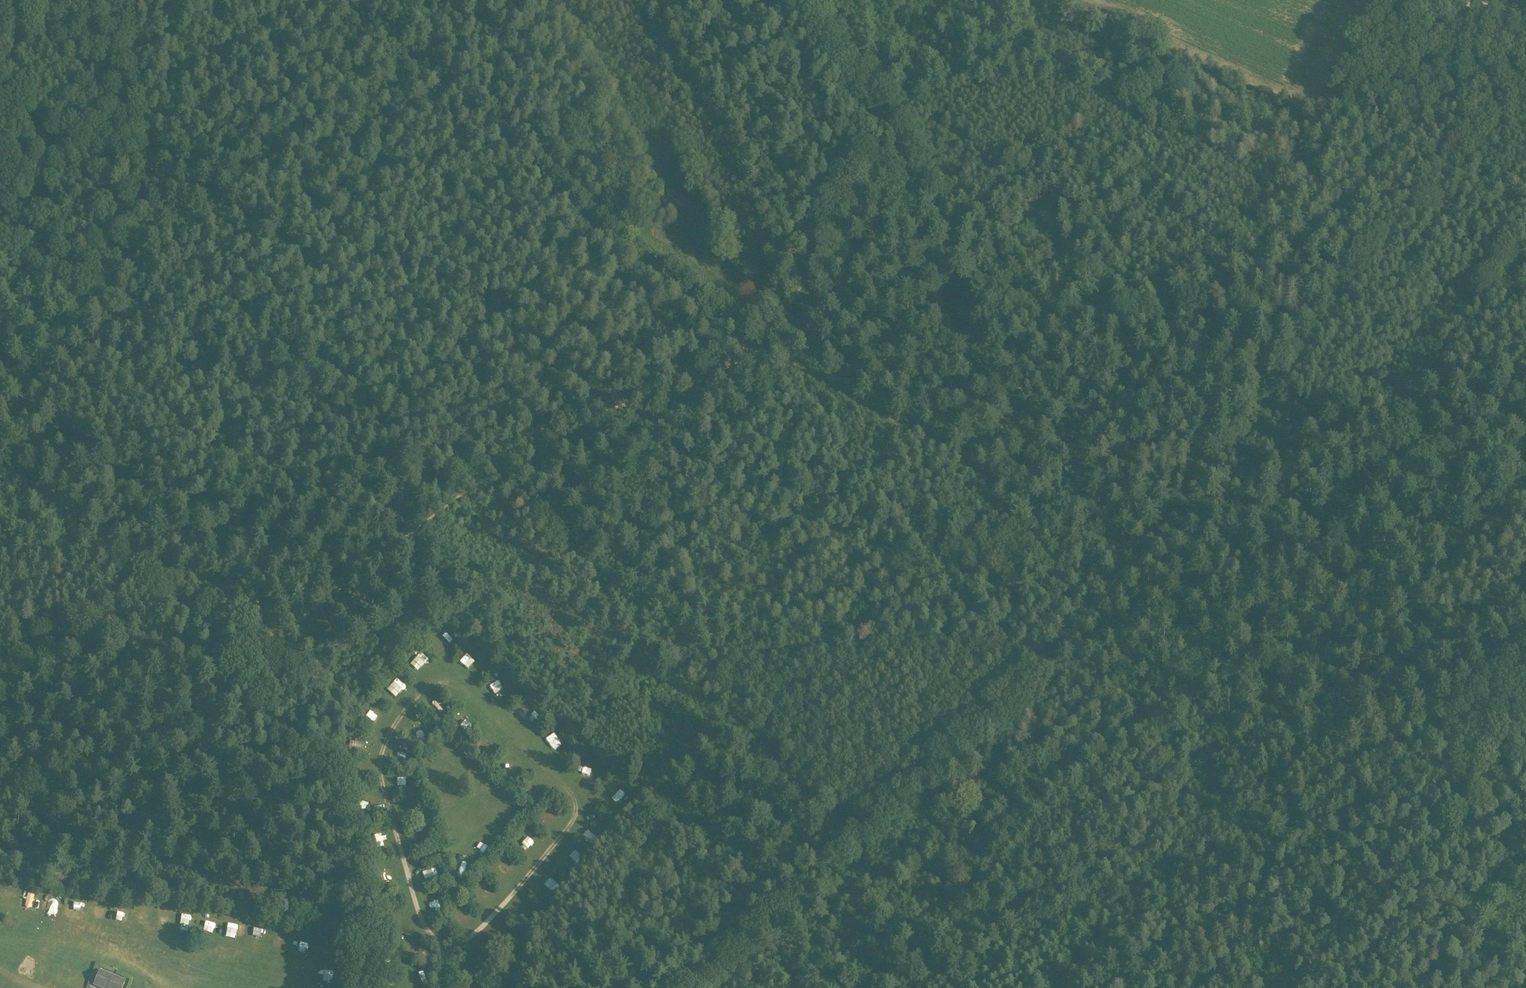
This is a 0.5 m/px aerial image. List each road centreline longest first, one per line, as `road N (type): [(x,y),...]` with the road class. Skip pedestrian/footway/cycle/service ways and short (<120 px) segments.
road 1 (track): [(1120,543),(1081,487),(983,382),(932,292),(862,129)]
road 2 (track): [(960,739),(688,987)]
road 3 (track): [(360,987),(363,917),(338,813),(247,665)]
road 4 (track): [(1399,736),(1204,620),(1132,559)]
road 5 (track): [(1132,559),(960,739)]
road 6 (track): [(435,987),(443,946),(485,918),(570,811),(572,797)]
road 7 (track): [(443,946),(420,923),(379,758)]
road 8 (track): [(1407,987),(1521,842)]
road 9 (track): [(1521,842),(1399,736)]
road 10 (track): [(862,129),(806,0)]

